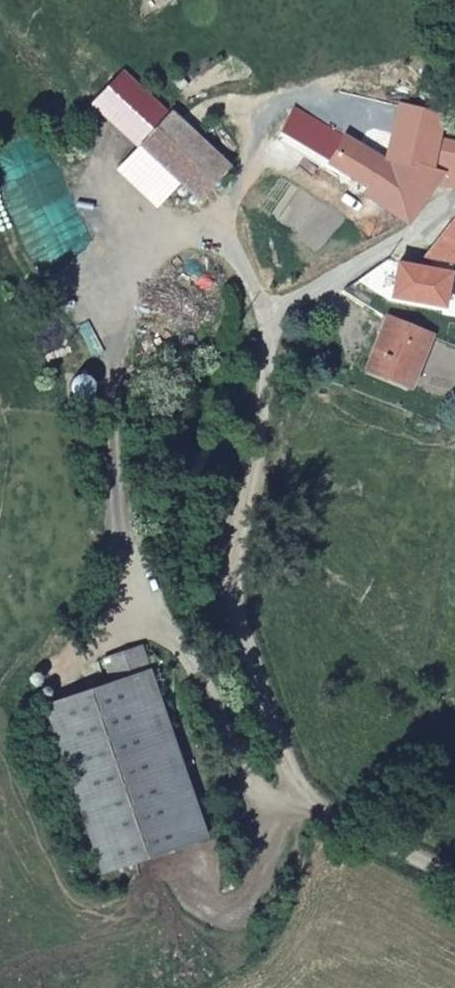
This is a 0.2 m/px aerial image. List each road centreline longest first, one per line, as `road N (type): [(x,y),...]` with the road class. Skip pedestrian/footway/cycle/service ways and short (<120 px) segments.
road 1 (unclassified): [(454,880),(324,816),(300,796),(235,587),(257,476),(269,319),(401,243),(454,201)]
road 2 (track): [(286,804),(245,900),(226,907),(191,895),(172,848)]
road 3 (track): [(217,238),(239,169),(243,115),(226,103),(191,122)]
road 4 (track): [(239,109),(311,99),(385,112)]

